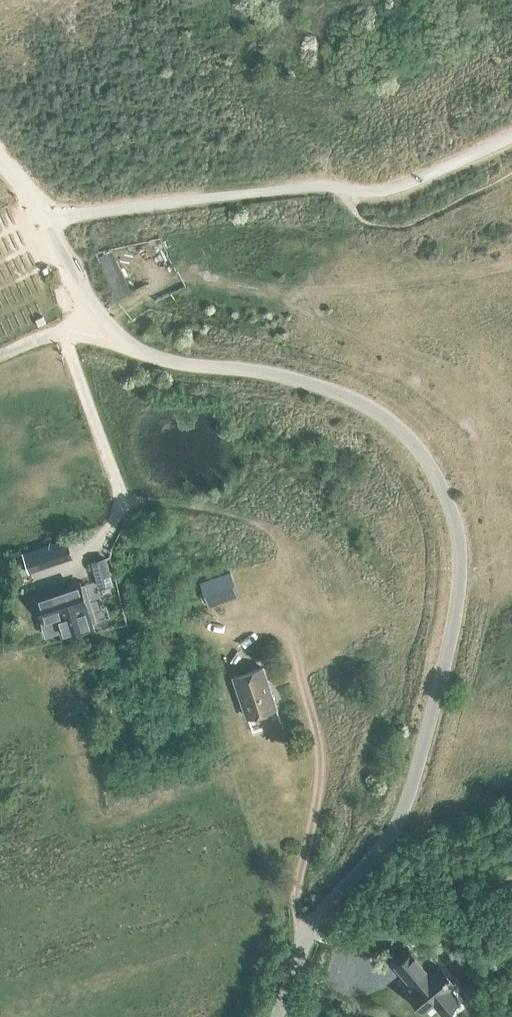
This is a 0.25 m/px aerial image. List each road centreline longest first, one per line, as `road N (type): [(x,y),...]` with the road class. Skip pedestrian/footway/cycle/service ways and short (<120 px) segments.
road 1 (unclassified): [(268,1016),(291,954),(374,860),(399,816),(455,620),(454,521),(418,451),(371,410),(290,379),(172,362),(137,349),(94,306)]

